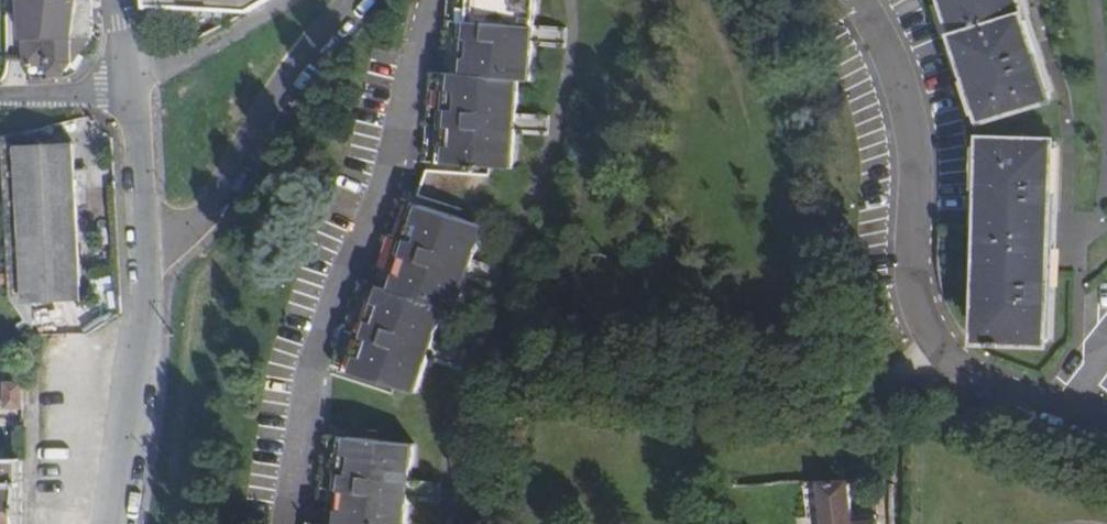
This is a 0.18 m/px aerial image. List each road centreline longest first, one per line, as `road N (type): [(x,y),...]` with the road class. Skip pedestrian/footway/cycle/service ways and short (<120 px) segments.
road 1 (unclassified): [(1106,427),(972,381),(919,325),(908,122),(874,32),(849,0)]
road 2 (residential): [(289,523),(317,340),(373,233),(431,0)]
road 3 (unclassified): [(360,0),(259,131),(178,256),(141,270)]
road 4 (unclassified): [(113,523),(143,325),(141,270)]
road 5 (unclassified): [(141,270),(134,90)]
road 6 (unclassified): [(134,90),(282,0)]
road 7 (unclassified): [(0,97),(134,90)]

